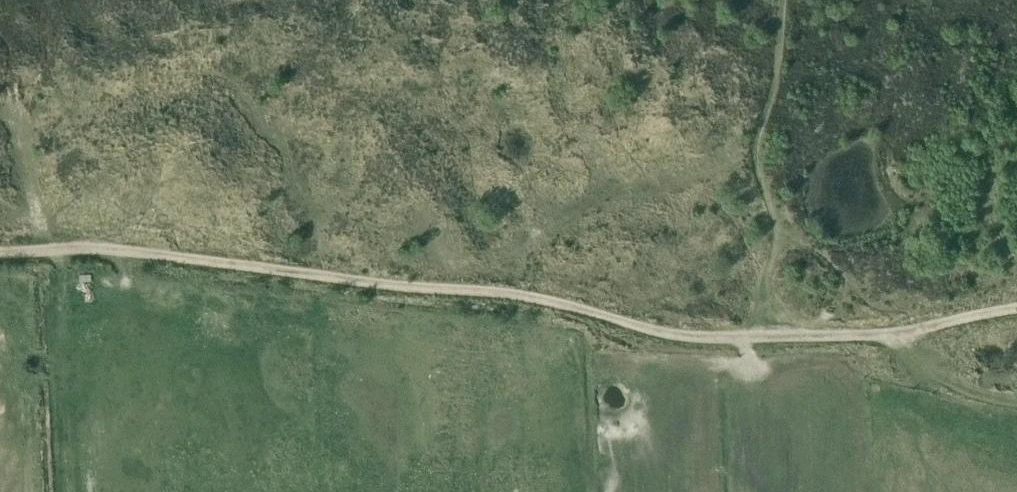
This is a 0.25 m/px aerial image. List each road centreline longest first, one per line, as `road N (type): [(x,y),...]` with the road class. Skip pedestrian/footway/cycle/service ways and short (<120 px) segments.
road 1 (track): [(0,251),(115,247),(516,291),(660,329),(764,334)]
road 2 (track): [(781,0),(777,80),(756,148),(777,232),(764,334)]
road 3 (track): [(764,334),(877,332),(1016,306)]
road 4 (track): [(60,246),(79,491)]

